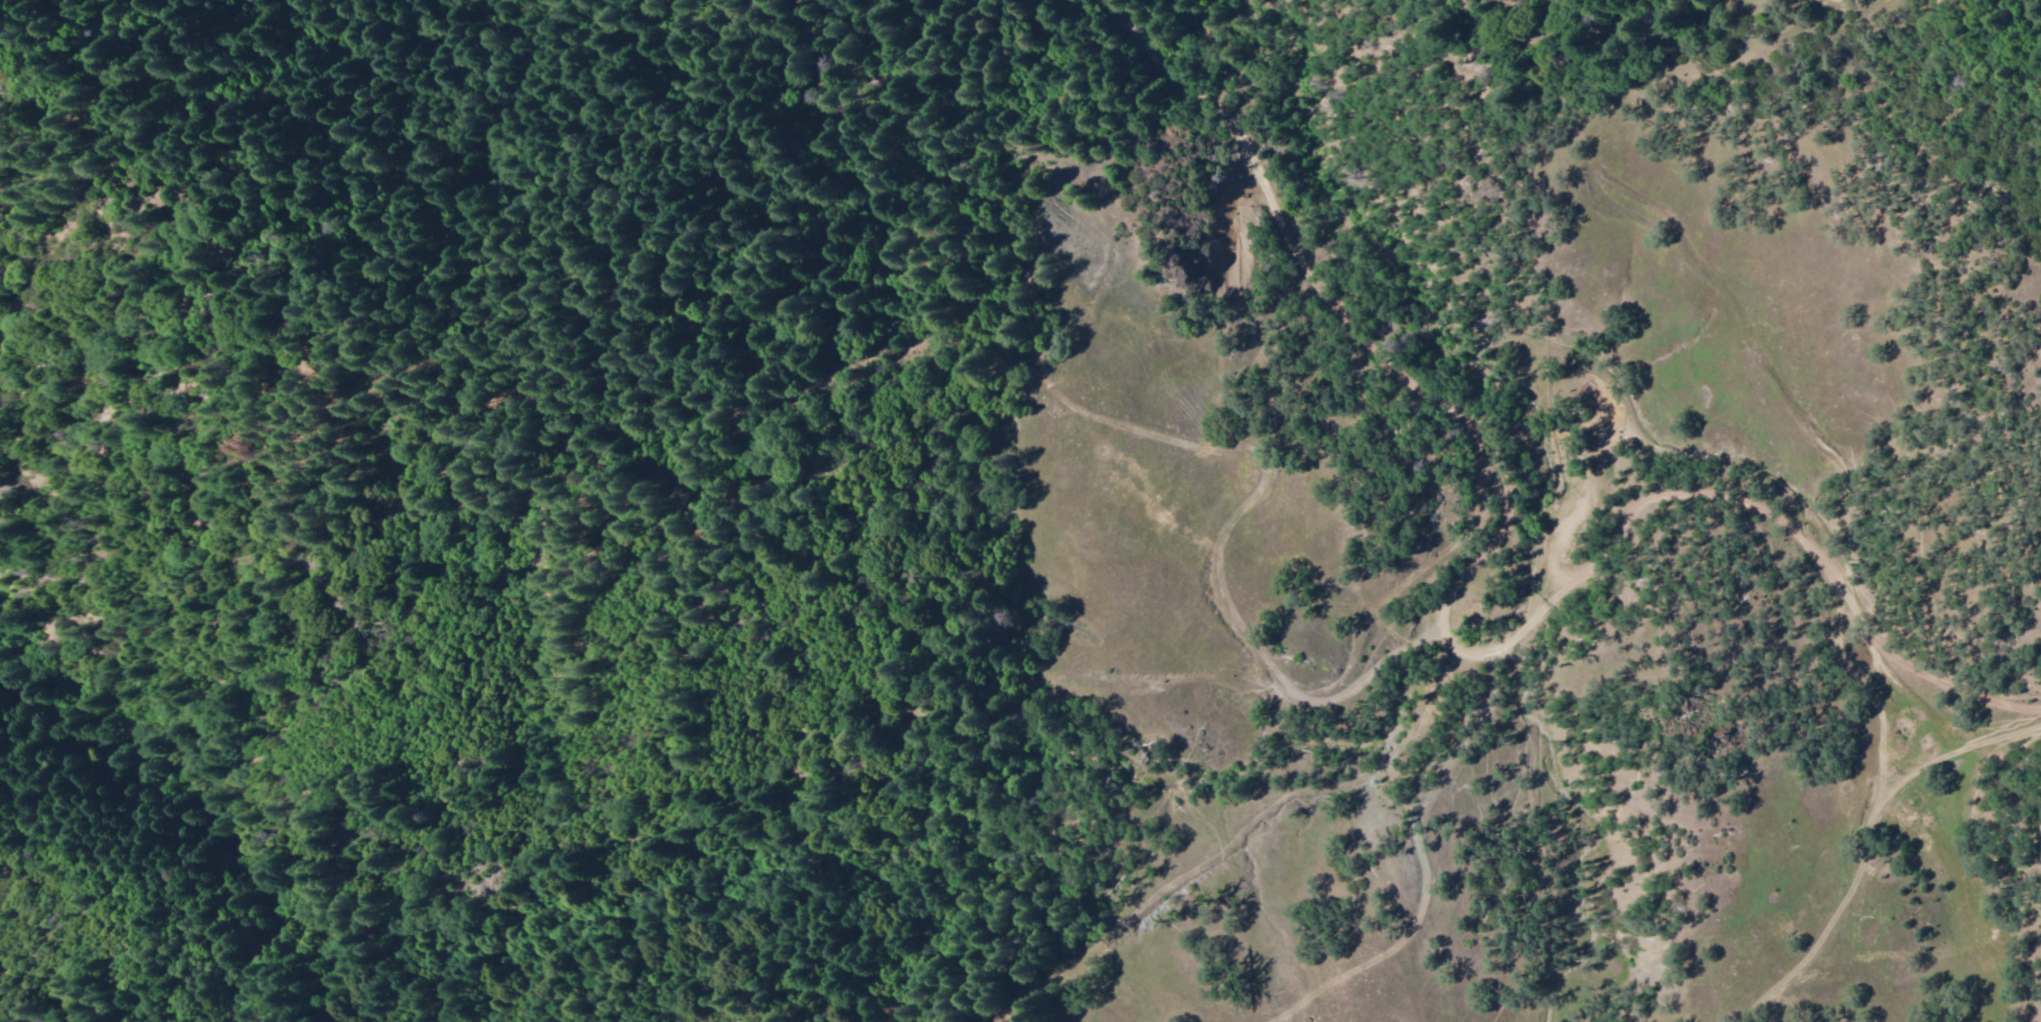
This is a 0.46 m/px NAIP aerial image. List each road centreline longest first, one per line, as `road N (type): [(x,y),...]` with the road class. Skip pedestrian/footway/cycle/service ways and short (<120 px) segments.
road 1 (residential): [(1083,0),(1111,9),(1167,70),(1227,115),(1339,328),(1457,411),(1486,449),(1490,488),(1469,524),(1371,615),(1352,656),(1332,746),(1314,775),(1230,852),(1115,932),(1057,961),(990,1021)]
road 2 (residential): [(1752,1021),(1802,970),(1861,884),(1882,797),(1897,780),(2040,727)]

